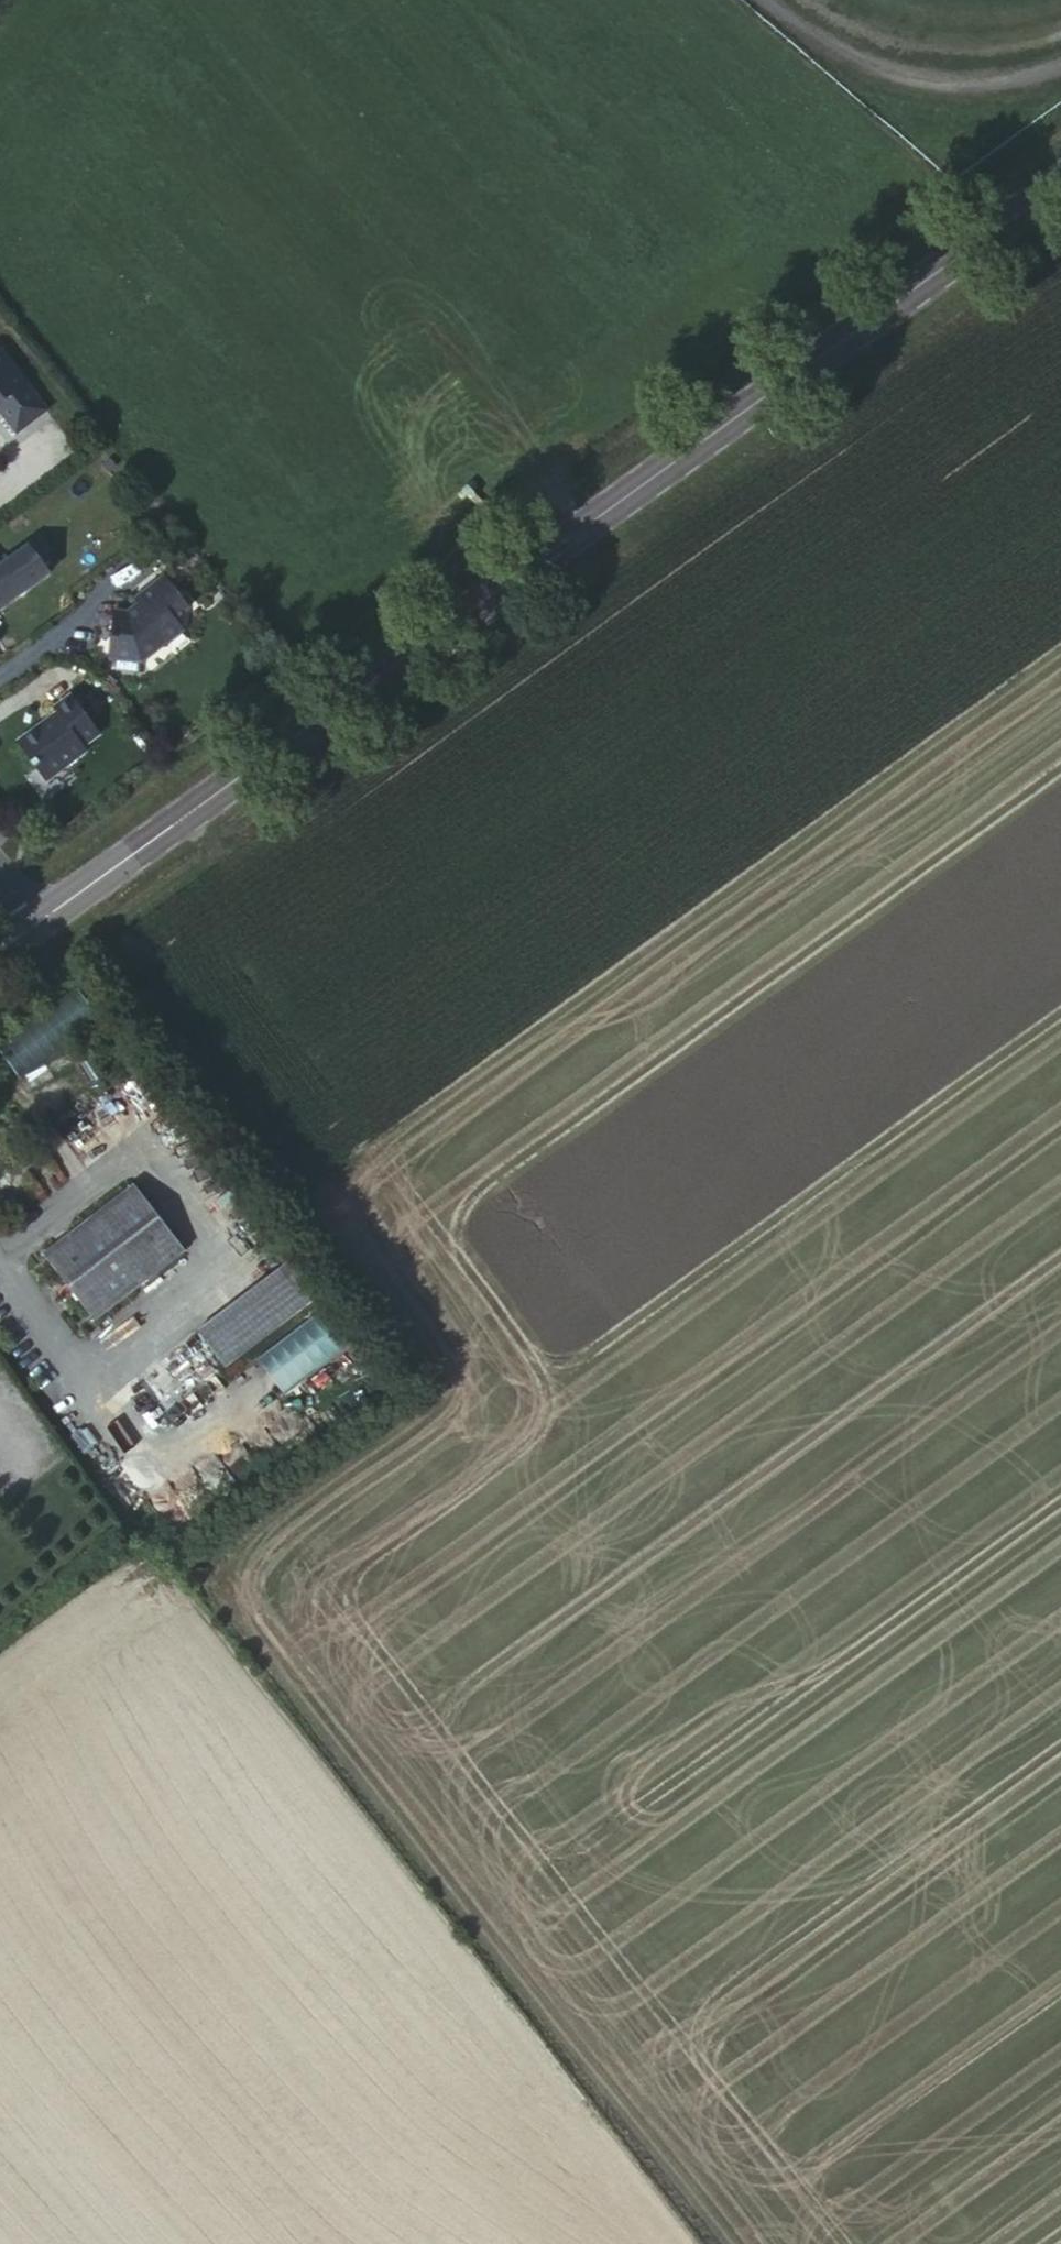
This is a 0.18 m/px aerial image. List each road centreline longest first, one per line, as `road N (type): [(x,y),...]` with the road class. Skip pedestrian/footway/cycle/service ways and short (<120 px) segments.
road 1 (secondary): [(1060,177),(35,921)]

